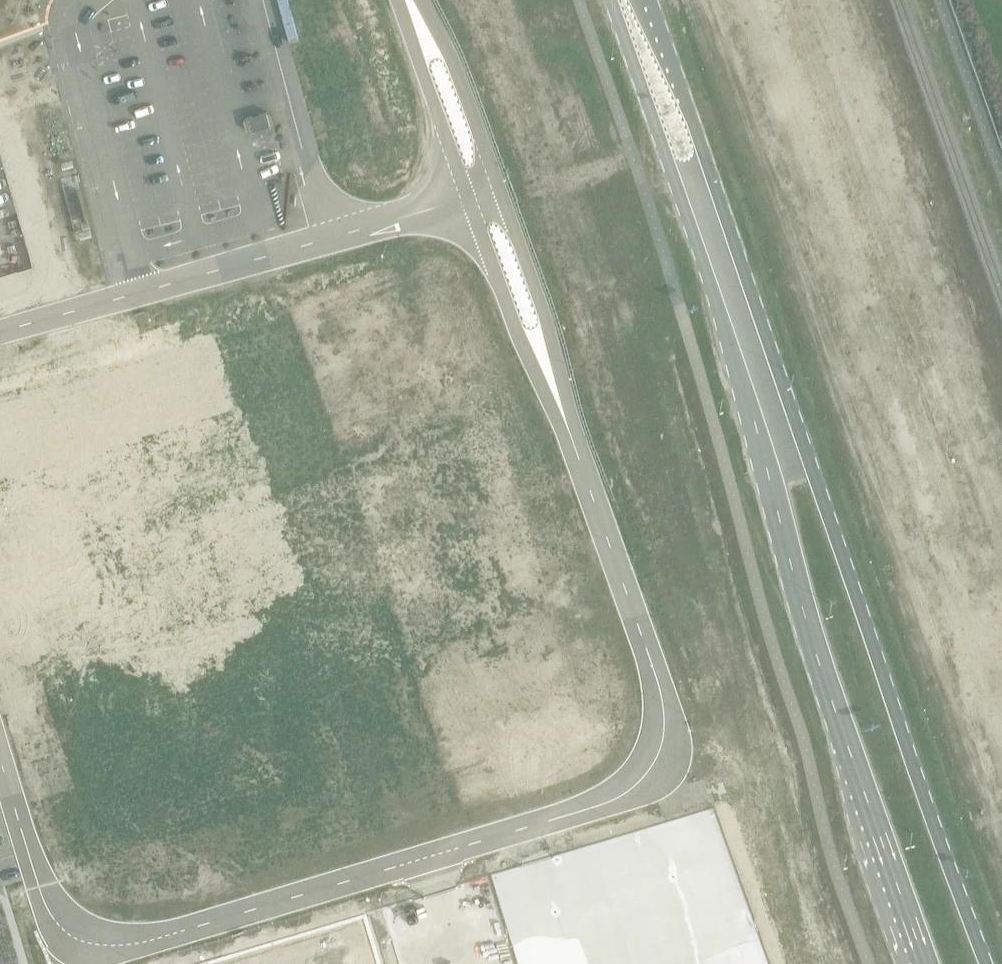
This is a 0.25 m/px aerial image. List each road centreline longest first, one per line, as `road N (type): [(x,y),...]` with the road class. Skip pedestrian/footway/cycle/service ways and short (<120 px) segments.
road 1 (unclassified): [(0,752),(41,896),(58,926),(81,942),(112,945),(148,941),(615,800),(657,755),(664,731),(659,686),(554,386)]
road 2 (secondary): [(985,963),(650,0)]
road 3 (secondary): [(611,0),(703,256),(812,645),(924,963)]
road 4 (unclassified): [(88,0),(75,28),(142,293)]
road 5 (unclassified): [(325,241),(263,0)]
road 6 (unclassified): [(500,190),(449,50),(412,3)]
road 7 (unclassified): [(468,200),(516,327),(554,386)]
road 8 (unclassified): [(412,3),(420,59),(468,200)]
road 9 (unclassified): [(554,386),(546,318),(500,190)]
road 10 (unclassified): [(142,293),(325,241)]
road 11 (unclassified): [(325,241),(468,200)]
road 12 (unclassified): [(0,332),(142,293)]

